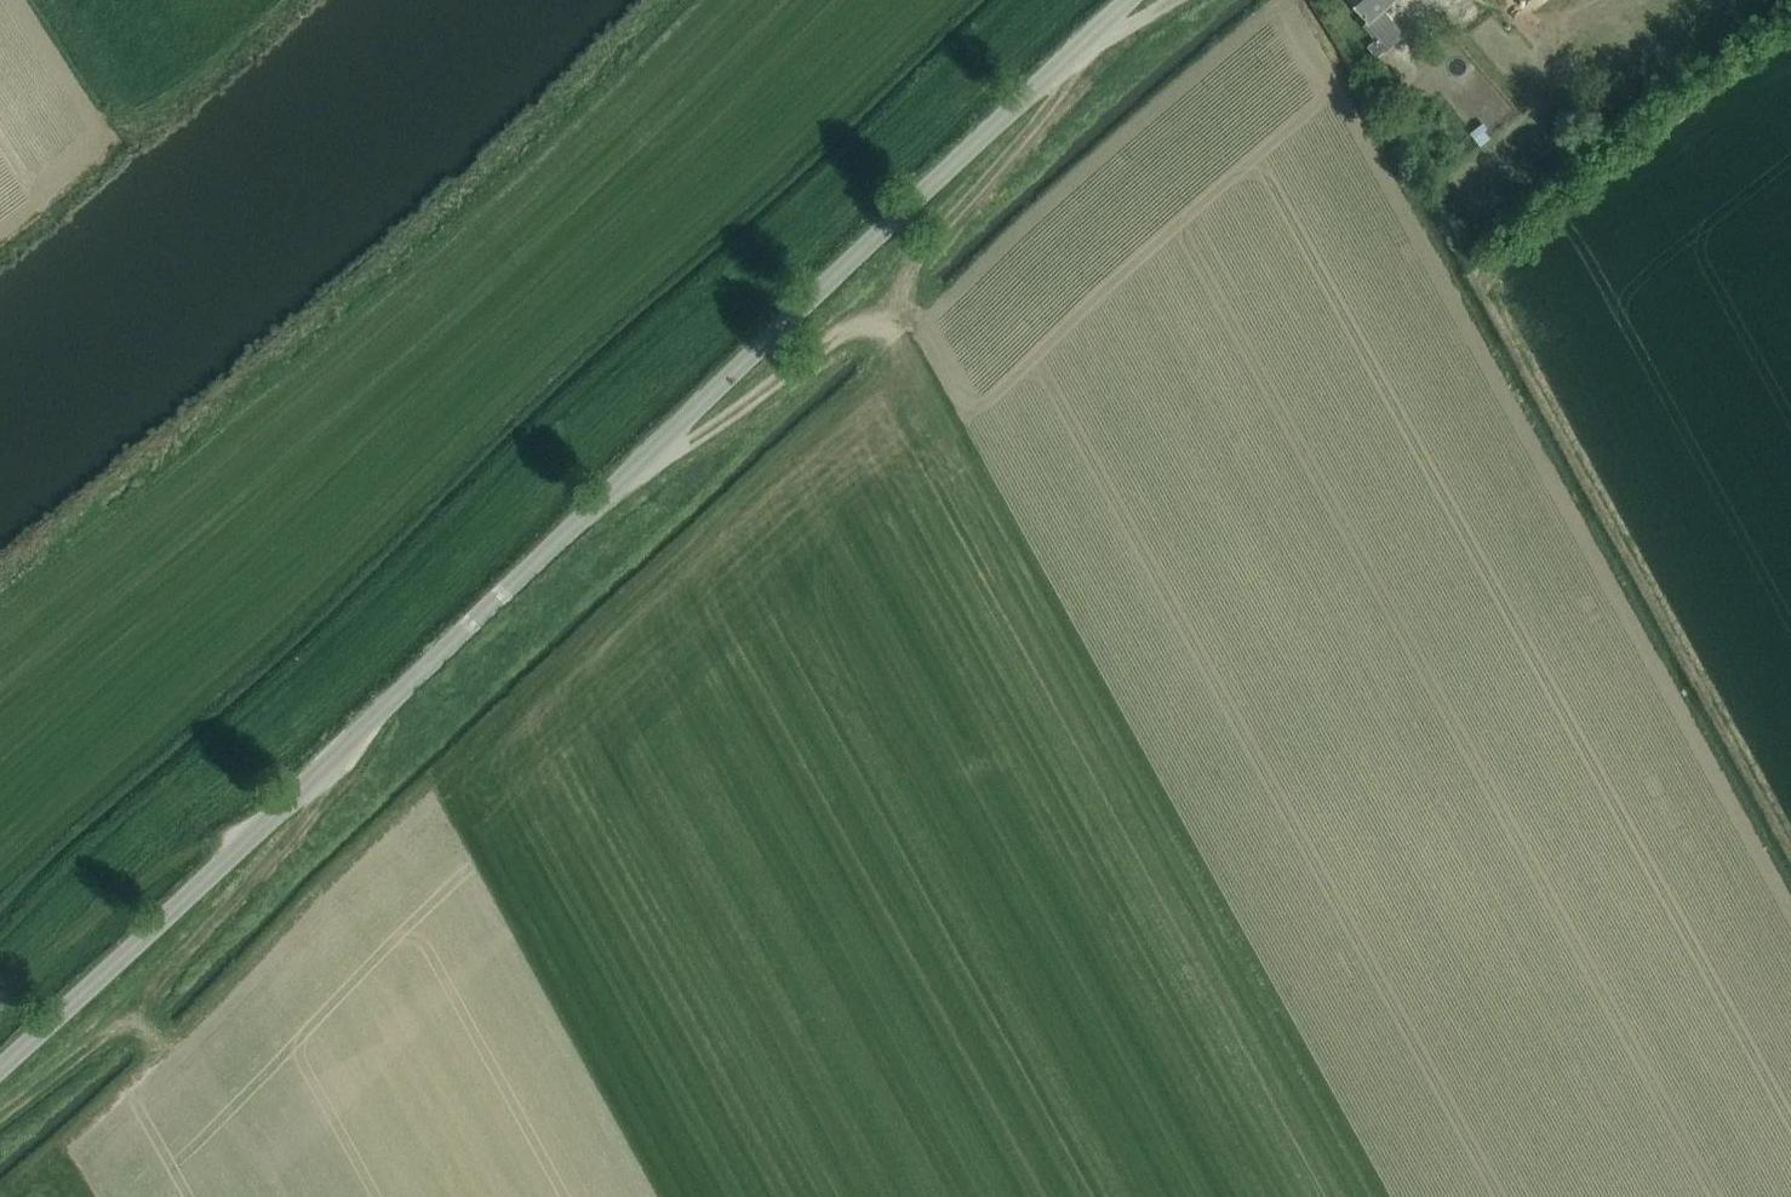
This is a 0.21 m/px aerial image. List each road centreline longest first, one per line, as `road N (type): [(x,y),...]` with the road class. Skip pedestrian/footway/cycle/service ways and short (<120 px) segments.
road 1 (unclassified): [(0,1070),(1129,0)]

